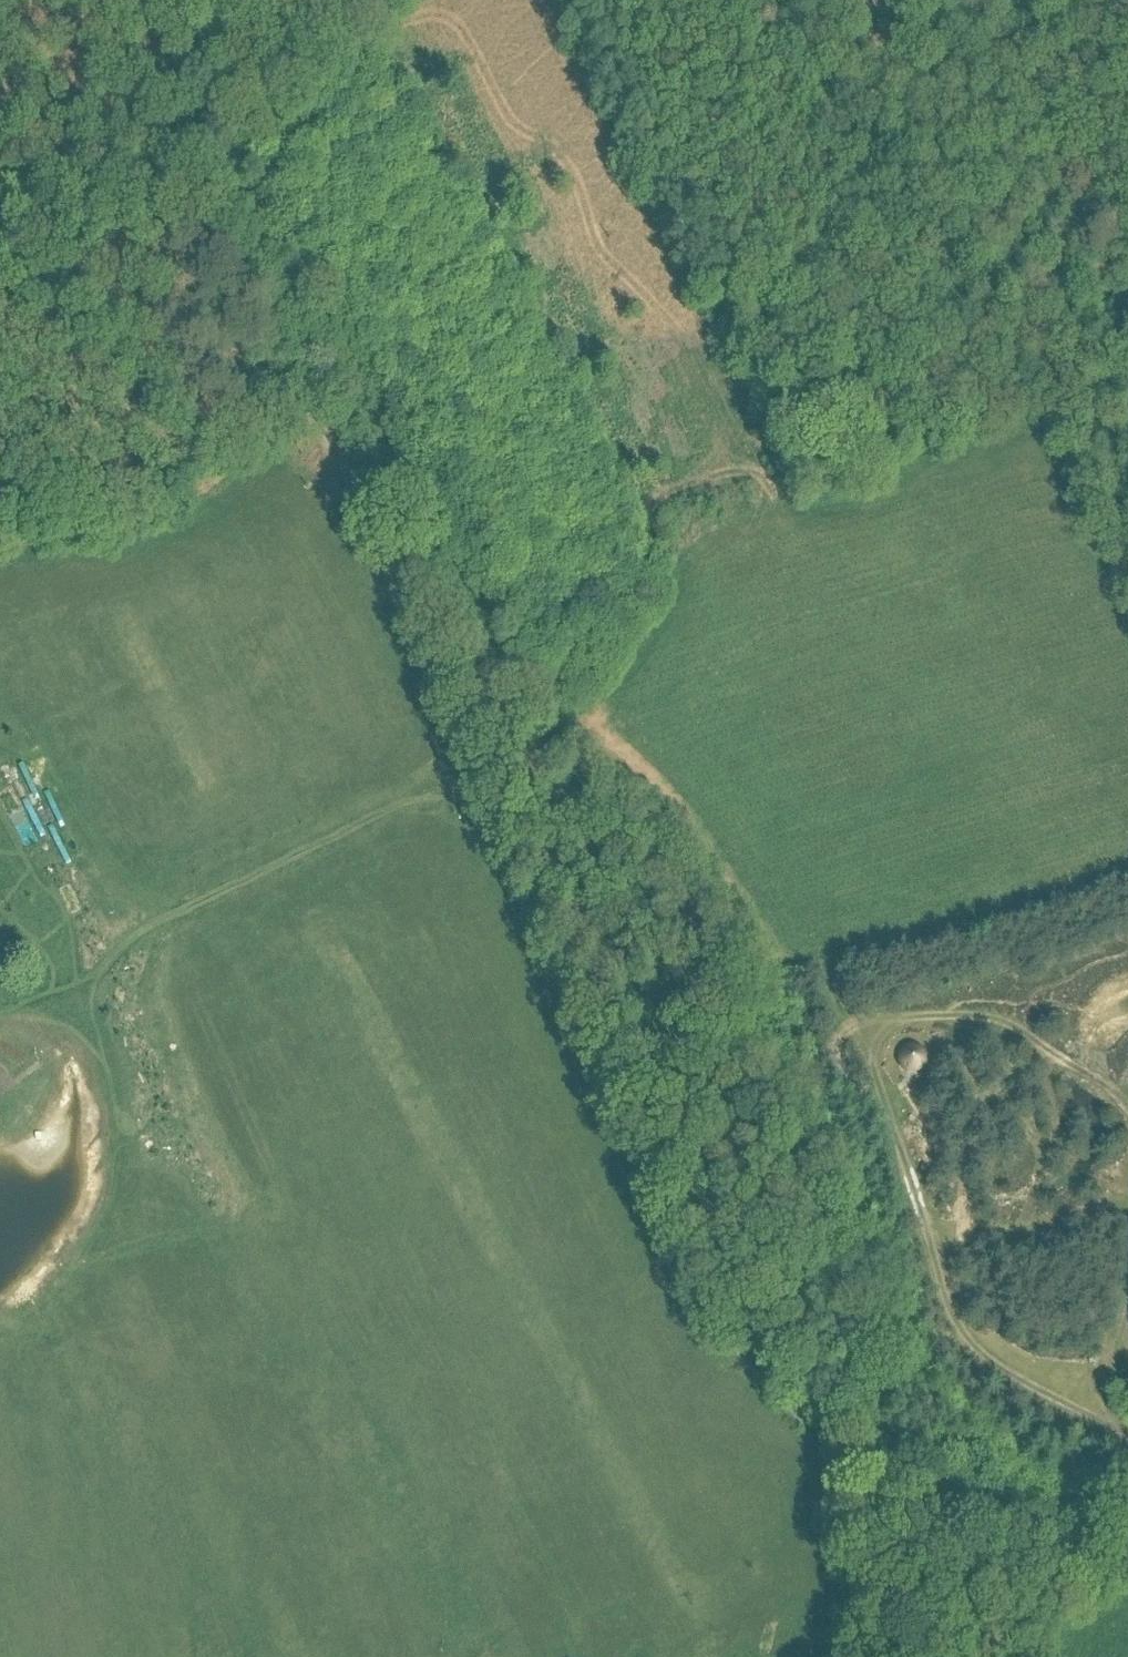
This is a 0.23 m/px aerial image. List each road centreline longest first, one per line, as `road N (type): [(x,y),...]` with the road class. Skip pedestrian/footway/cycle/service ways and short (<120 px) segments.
road 1 (track): [(1127,1519),(1016,1521),(953,1508),(814,1432),(743,1362),(669,1222),(383,554),(205,202),(140,175),(0,83)]
road 2 (track): [(70,967),(398,808),(446,805),(499,828)]
road 3 (track): [(205,202),(249,116),(334,0)]

